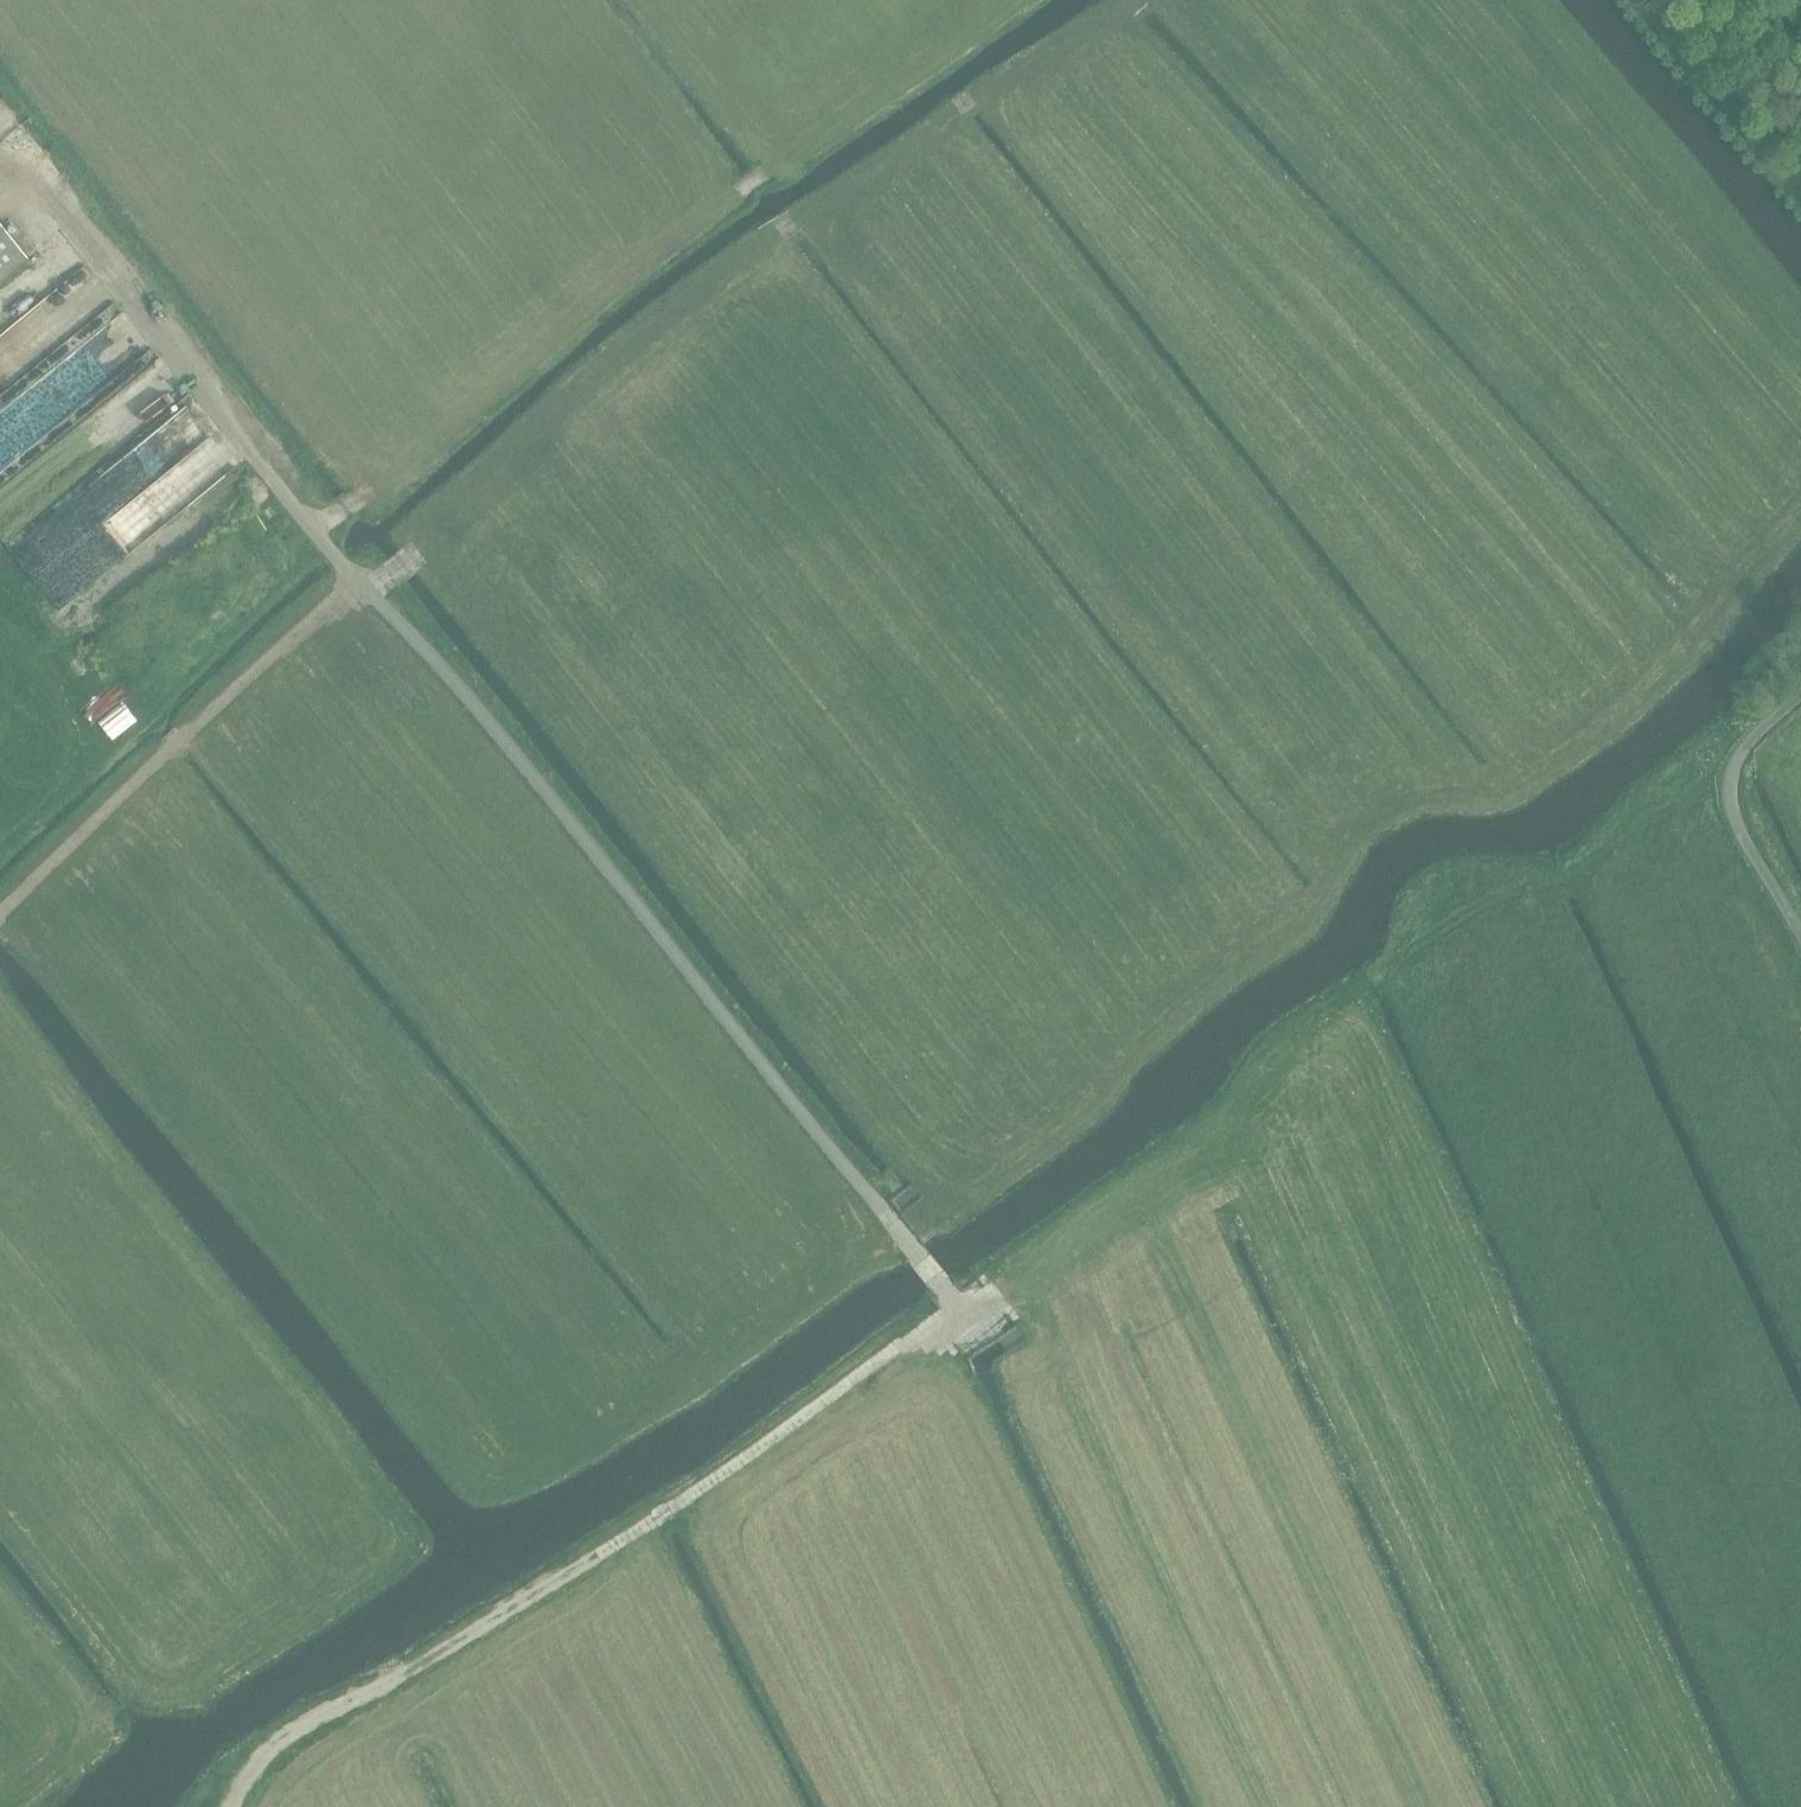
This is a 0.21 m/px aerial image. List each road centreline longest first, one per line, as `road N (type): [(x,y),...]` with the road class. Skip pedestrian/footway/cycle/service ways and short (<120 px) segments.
road 1 (track): [(0,916),(215,699),(365,568),(957,1309),(635,1544),(271,1756),(228,1806)]
road 2 (track): [(1800,934),(1730,798),(1742,752),(1800,693)]

